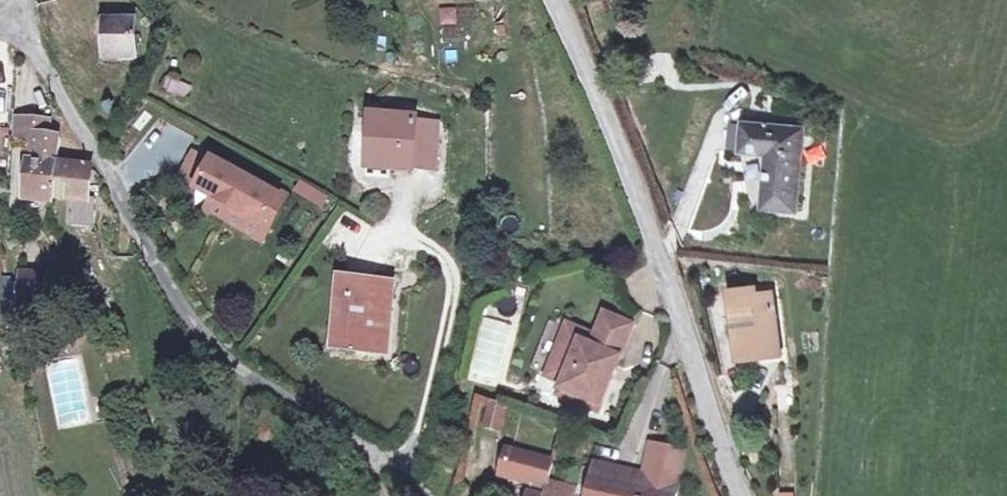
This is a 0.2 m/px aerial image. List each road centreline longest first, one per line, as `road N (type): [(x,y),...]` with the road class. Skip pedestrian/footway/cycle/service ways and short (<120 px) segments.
road 1 (residential): [(399,473),(207,357),(57,91),(17,26),(0,19)]
road 2 (residential): [(551,0),(651,225),(745,495)]

